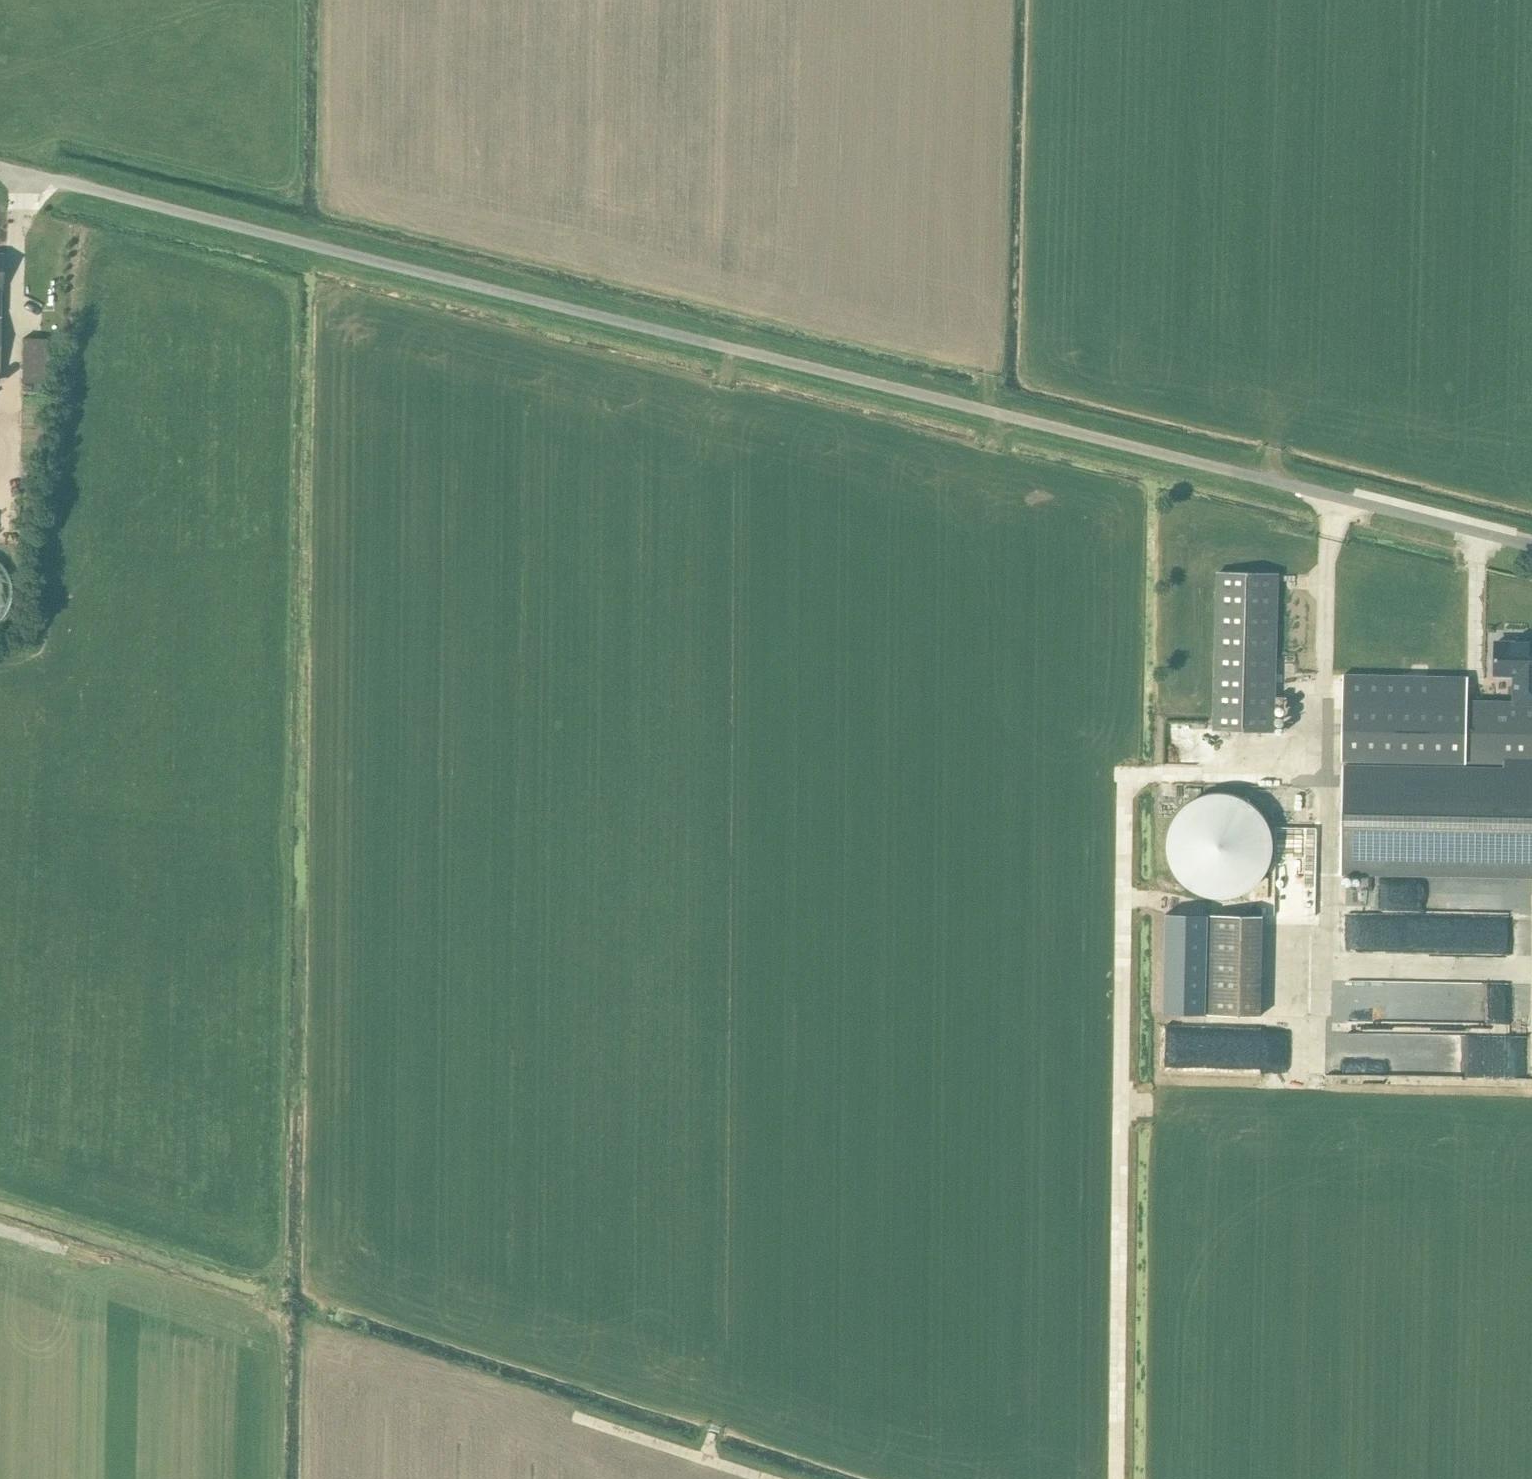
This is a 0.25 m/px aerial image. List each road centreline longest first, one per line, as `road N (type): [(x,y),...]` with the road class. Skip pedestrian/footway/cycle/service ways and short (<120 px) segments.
road 1 (unclassified): [(1531,549),(0,177)]

